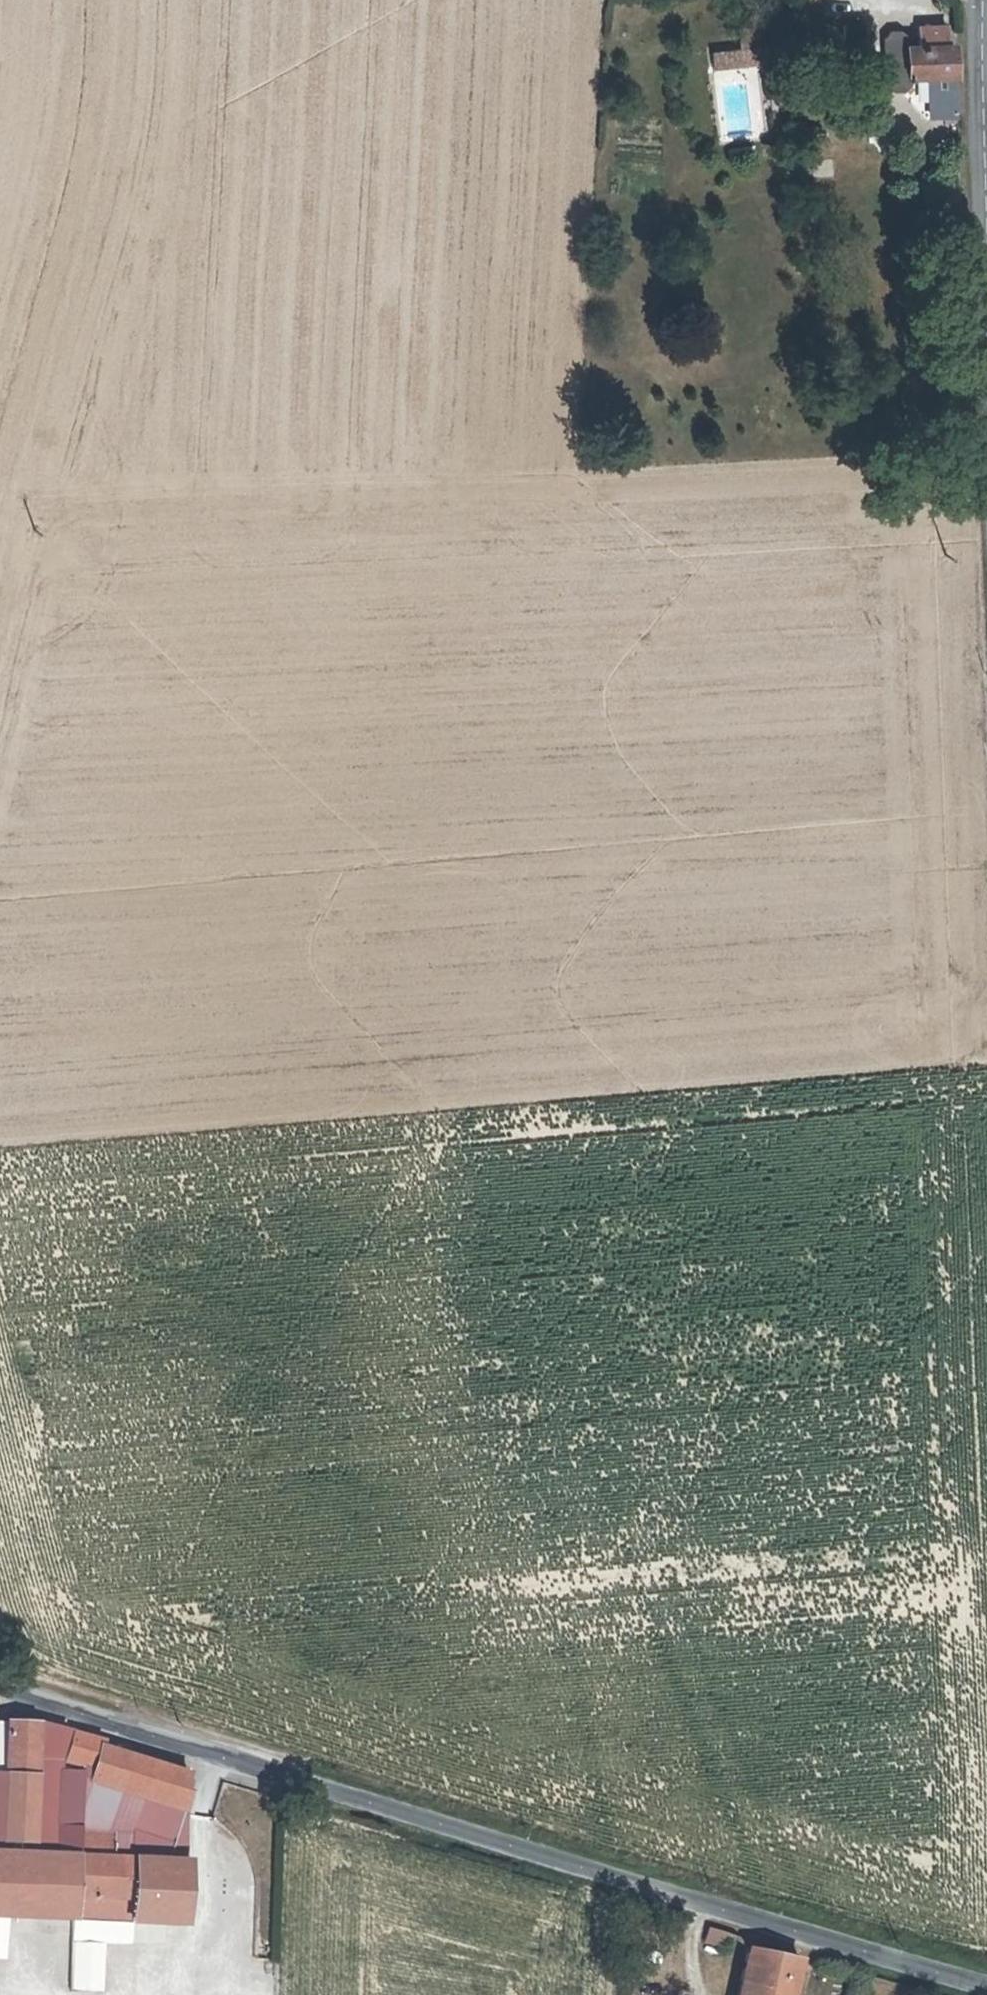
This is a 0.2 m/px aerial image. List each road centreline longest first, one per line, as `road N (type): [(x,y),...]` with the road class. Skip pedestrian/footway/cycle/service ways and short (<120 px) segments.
road 1 (tertiary): [(986,1990),(0,1691)]
road 2 (secondary): [(986,126),(982,0)]

